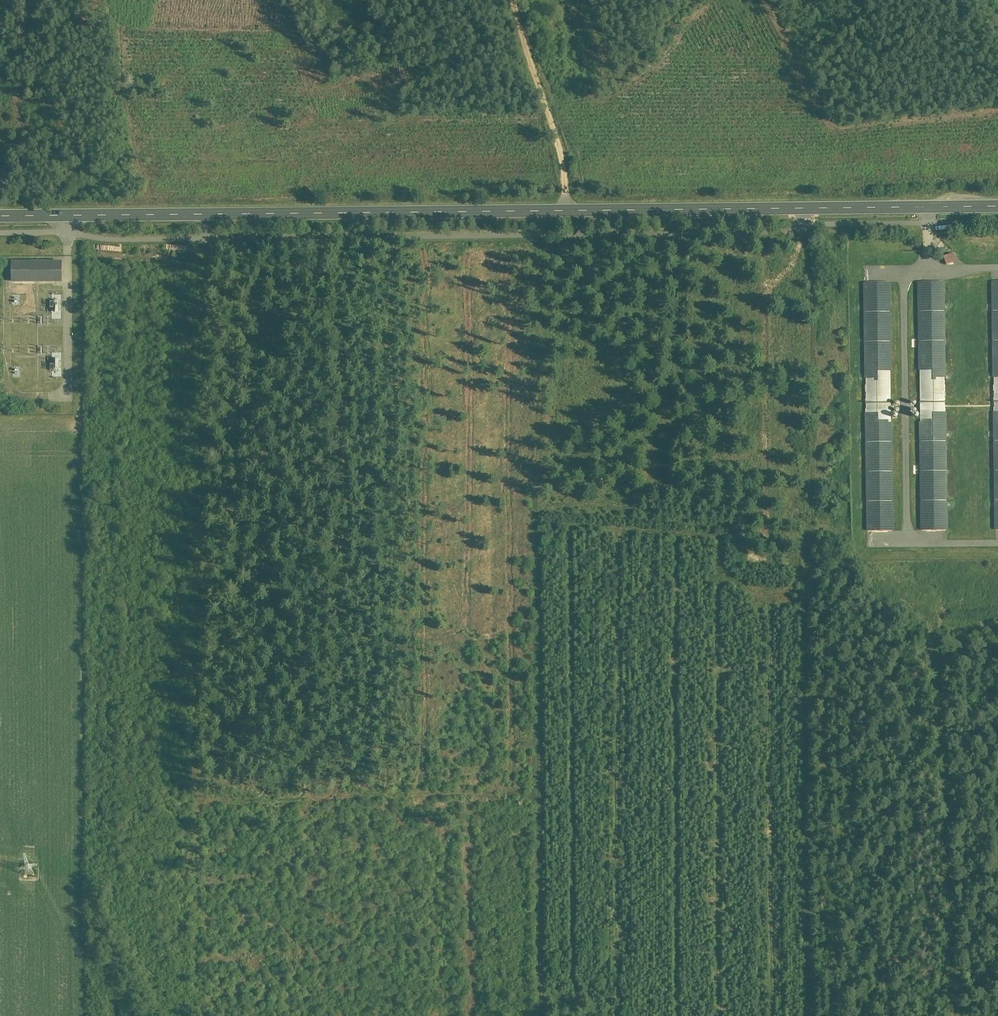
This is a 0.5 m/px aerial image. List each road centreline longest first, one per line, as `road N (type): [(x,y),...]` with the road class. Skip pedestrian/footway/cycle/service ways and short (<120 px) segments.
road 1 (tertiary): [(0,219),(997,208)]
road 2 (track): [(565,213),(512,0)]

